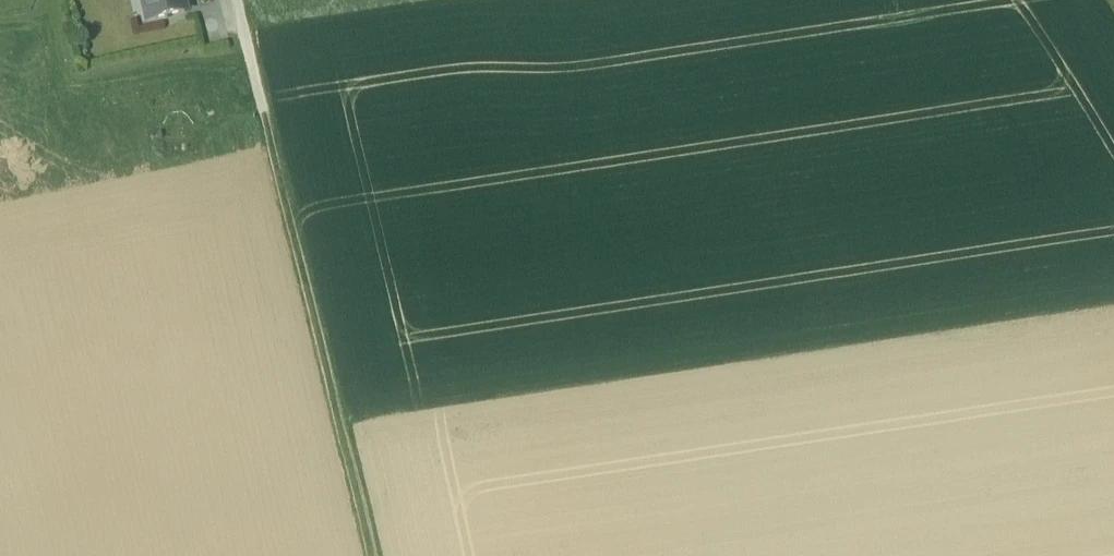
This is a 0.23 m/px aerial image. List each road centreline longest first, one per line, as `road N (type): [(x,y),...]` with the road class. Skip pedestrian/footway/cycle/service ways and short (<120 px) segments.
road 1 (track): [(266,113),(372,555)]

